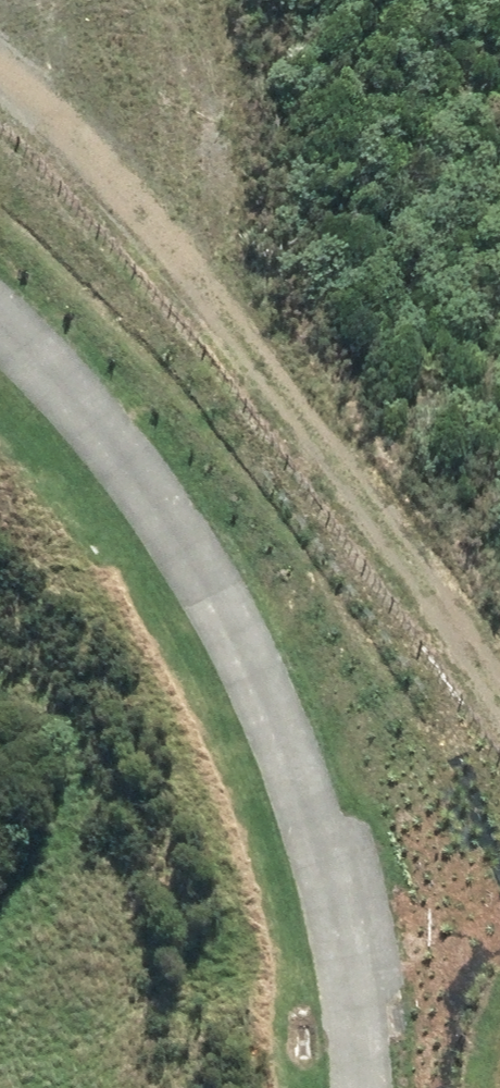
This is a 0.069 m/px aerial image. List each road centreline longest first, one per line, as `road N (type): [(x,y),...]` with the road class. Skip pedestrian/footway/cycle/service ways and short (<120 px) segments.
road 1 (residential): [(0,367),(53,412),(203,610),(294,859),(338,1087)]
road 2 (track): [(499,705),(232,310),(0,77)]

